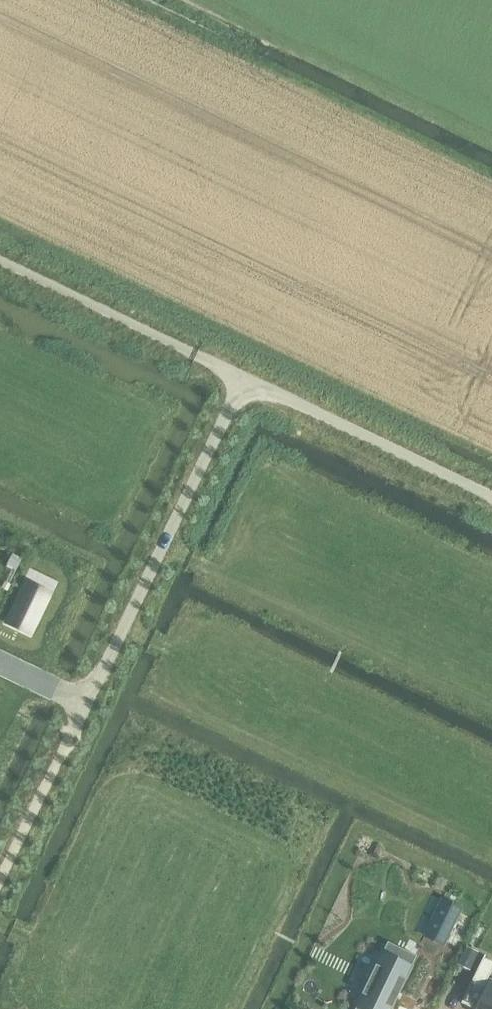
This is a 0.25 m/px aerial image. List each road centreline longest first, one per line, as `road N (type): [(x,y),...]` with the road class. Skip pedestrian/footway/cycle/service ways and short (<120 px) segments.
road 1 (residential): [(0,663),(84,703),(239,380)]
road 2 (residential): [(239,380),(491,500)]
road 3 (track): [(0,264),(194,357)]

